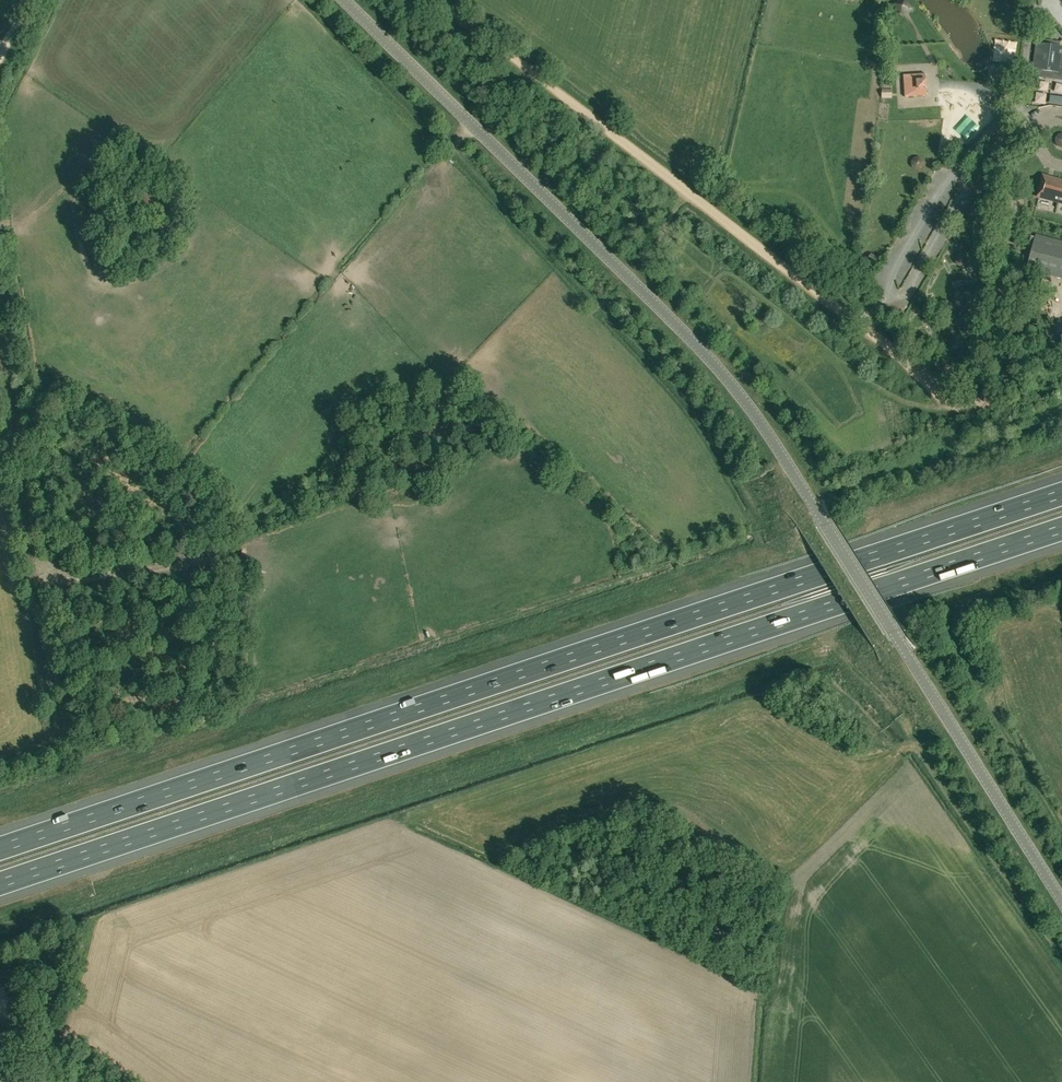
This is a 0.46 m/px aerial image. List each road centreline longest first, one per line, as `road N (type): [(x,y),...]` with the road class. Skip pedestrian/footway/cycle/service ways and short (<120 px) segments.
road 1 (tertiary): [(1061,899),(750,407),(667,315),(343,0)]
road 2 (motorway): [(0,884),(1061,529)]
road 3 (motorway): [(1061,494),(0,848)]
road 4 (track): [(858,325),(961,408),(977,409),(988,398),(1020,107),(982,139)]
road 5 (track): [(0,333),(55,762)]
road 6 (track): [(438,0),(683,189)]
road 7 (track): [(982,139),(894,285),(858,325)]
road 8 (track): [(683,189),(858,325)]

